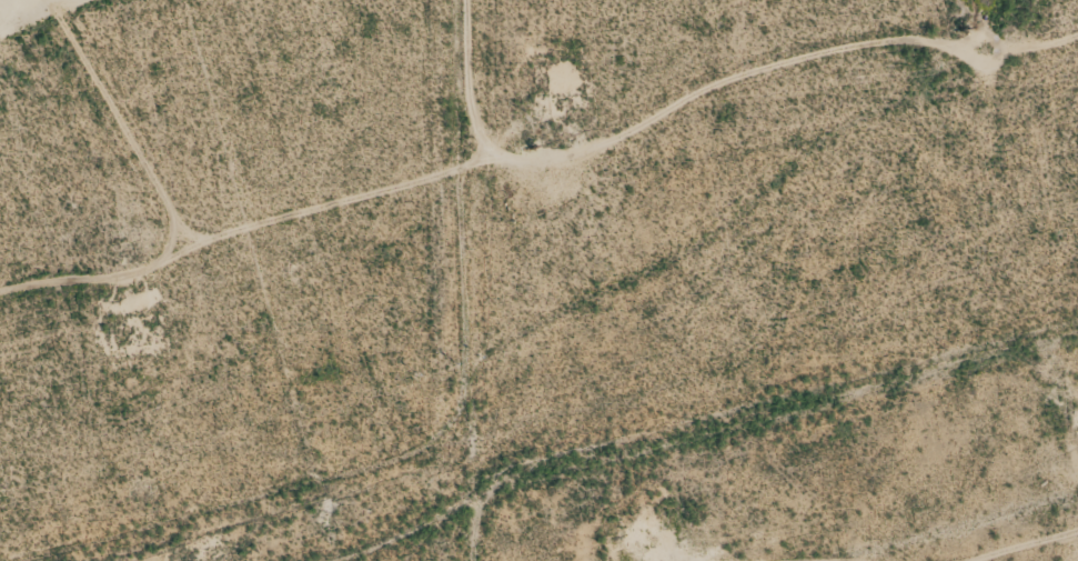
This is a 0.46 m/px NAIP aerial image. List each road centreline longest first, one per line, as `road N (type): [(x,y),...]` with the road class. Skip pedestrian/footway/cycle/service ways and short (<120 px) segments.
road 1 (track): [(437,0),(447,560)]

